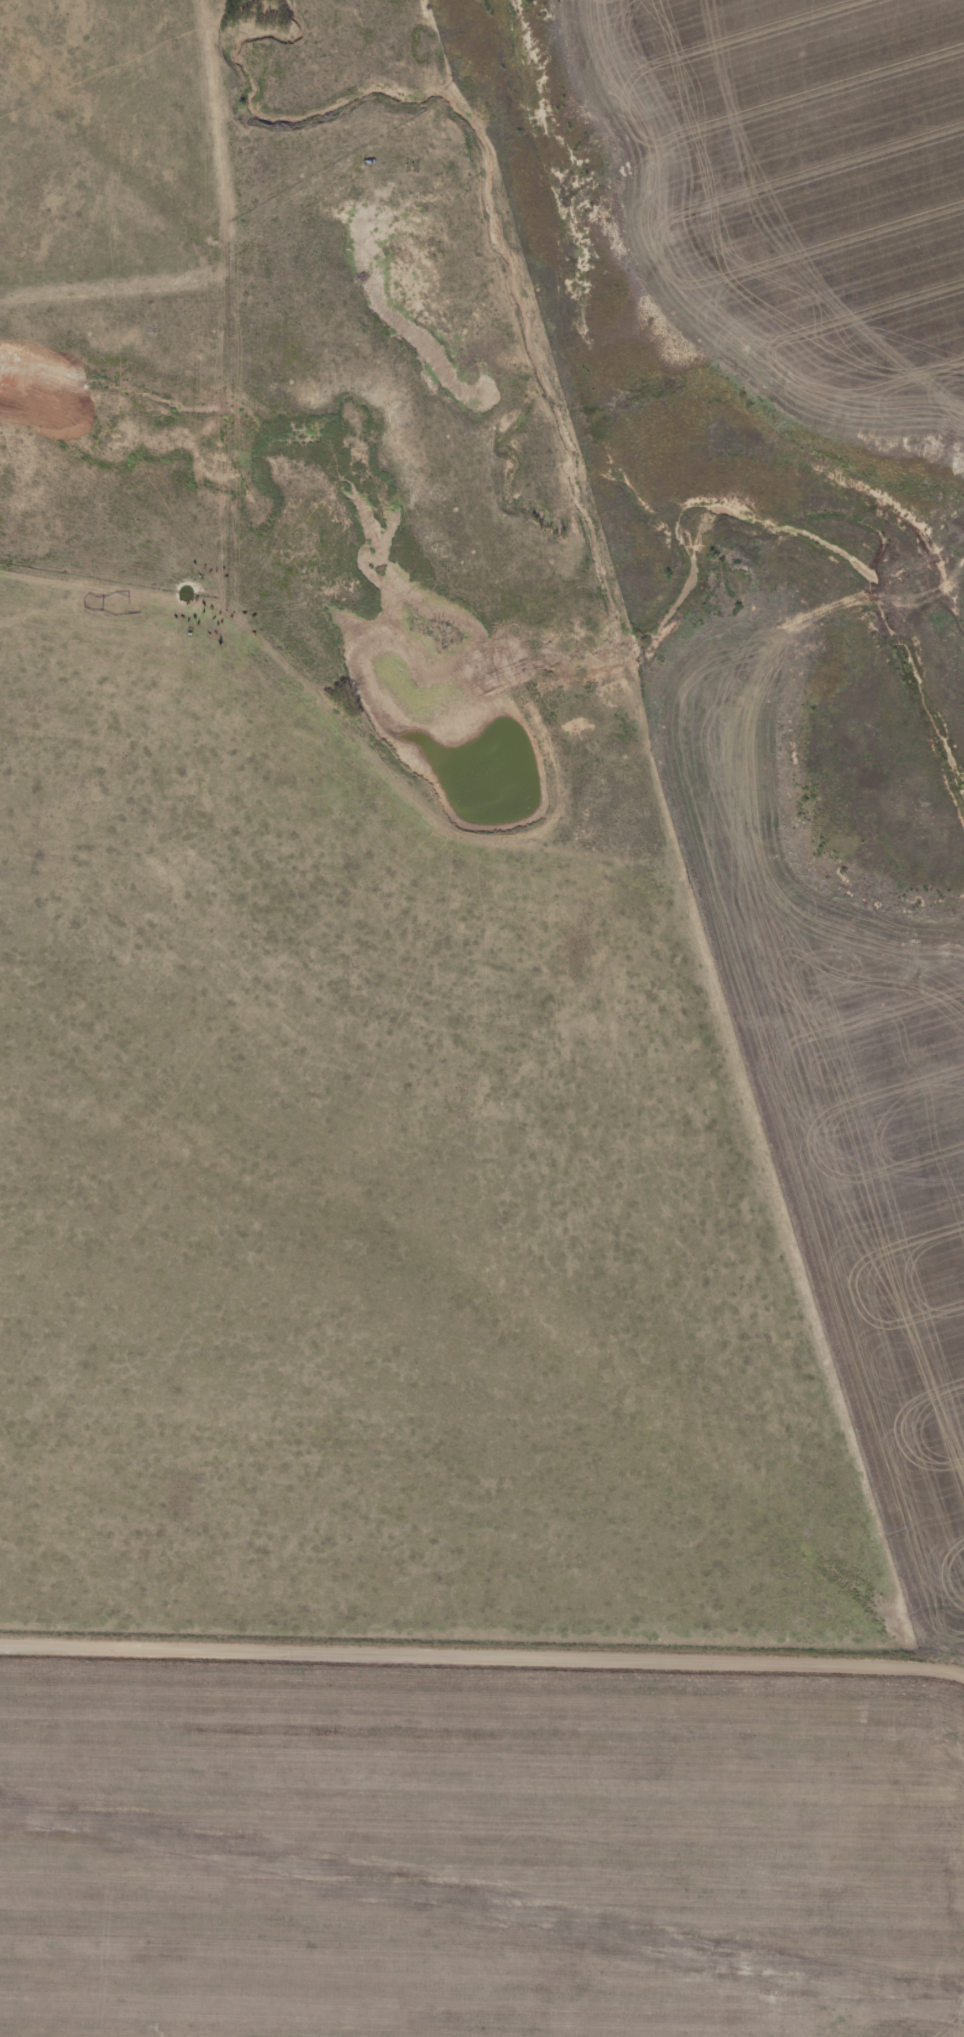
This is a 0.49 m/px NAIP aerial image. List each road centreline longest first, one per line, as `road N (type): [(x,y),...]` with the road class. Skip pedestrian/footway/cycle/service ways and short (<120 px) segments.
road 1 (residential): [(0,1643),(859,1661),(963,1675)]

